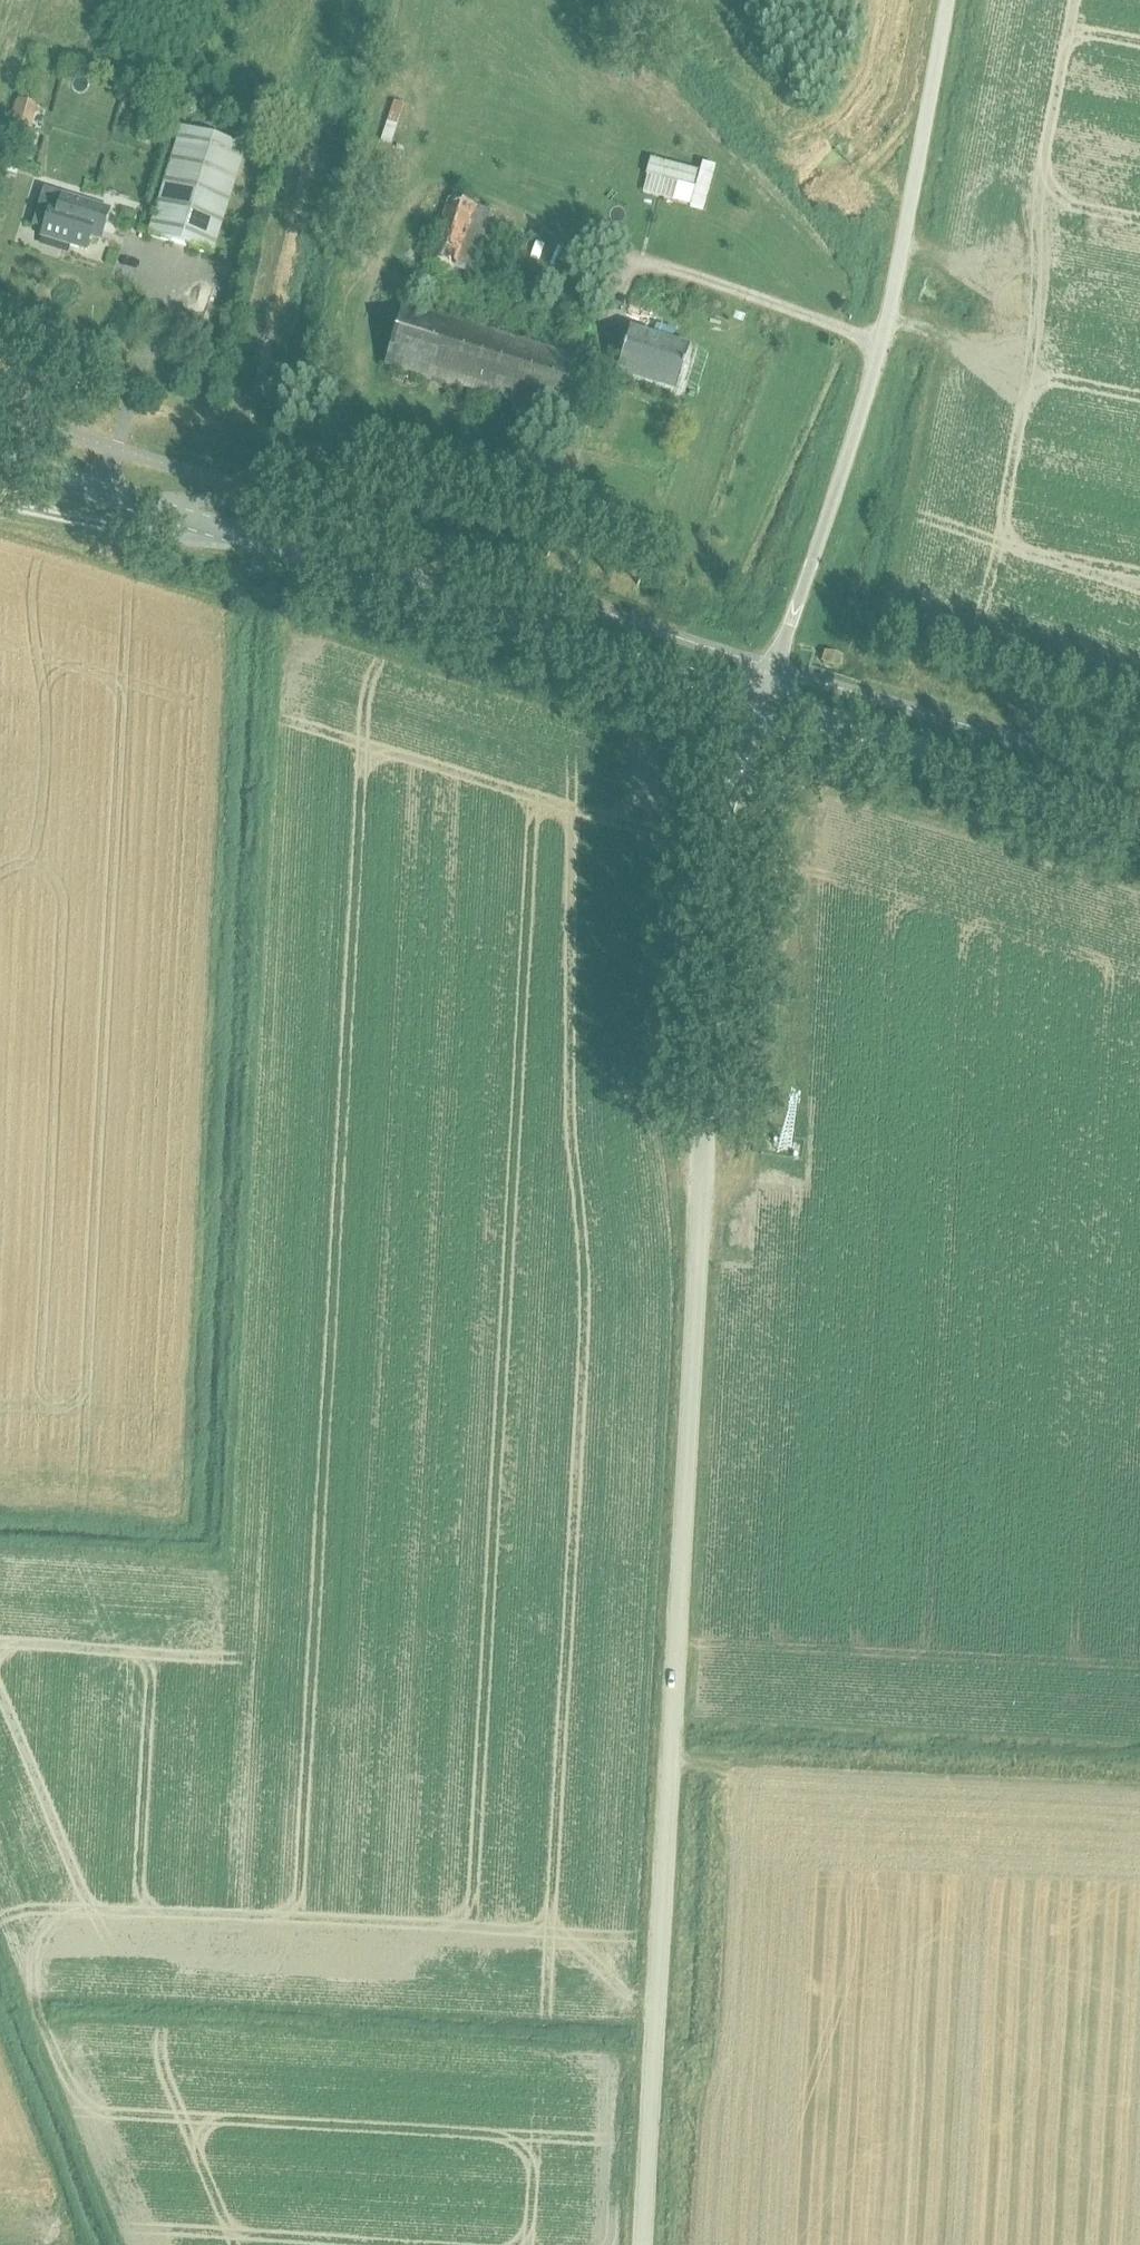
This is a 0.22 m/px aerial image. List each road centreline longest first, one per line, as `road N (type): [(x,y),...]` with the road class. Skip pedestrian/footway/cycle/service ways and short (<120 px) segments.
road 1 (unclassified): [(644,2244),(723,825),(761,701)]
road 2 (tertiary): [(761,701),(0,463)]
road 3 (unclassified): [(761,701),(863,401),(898,263),(948,0)]
road 4 (tertiary): [(1139,822),(761,701)]

